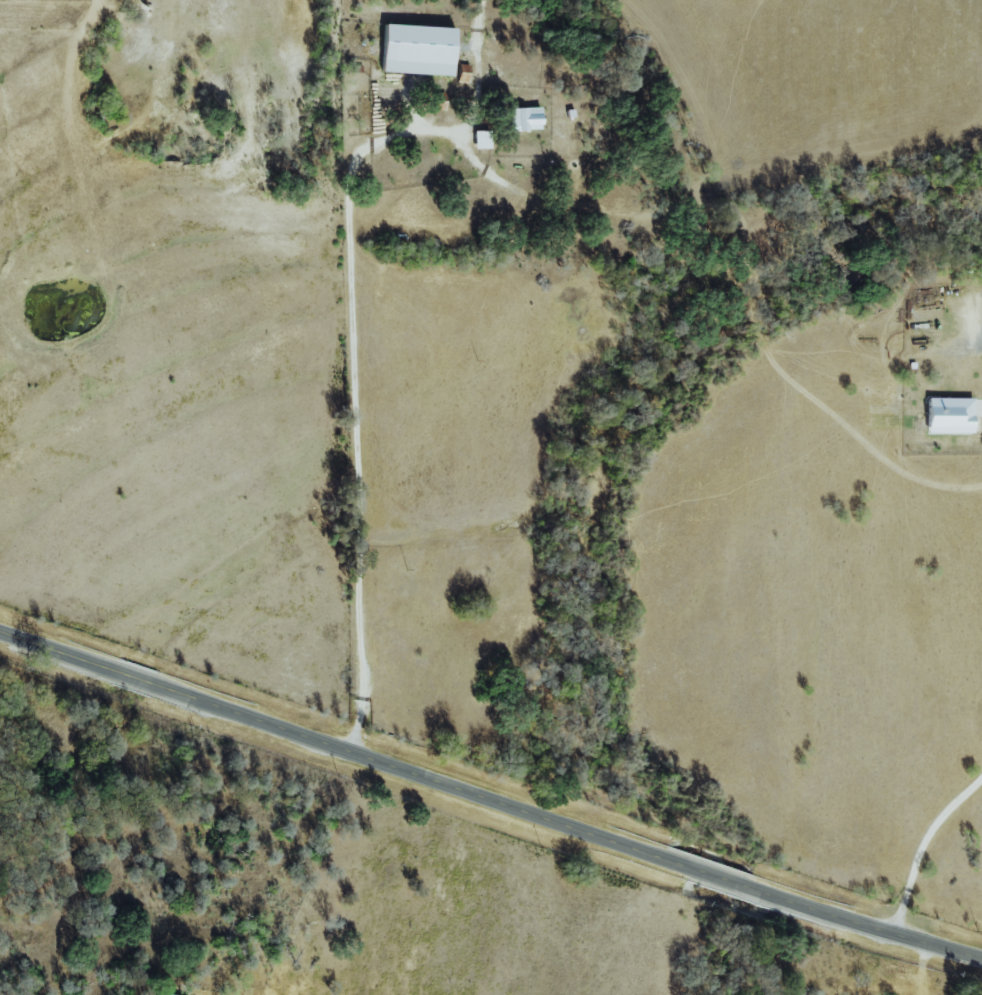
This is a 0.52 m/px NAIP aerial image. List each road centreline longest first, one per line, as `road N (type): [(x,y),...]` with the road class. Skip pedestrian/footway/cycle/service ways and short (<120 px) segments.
road 1 (secondary): [(201,701),(807,909),(981,960)]
road 2 (secondary): [(0,632),(201,701)]

